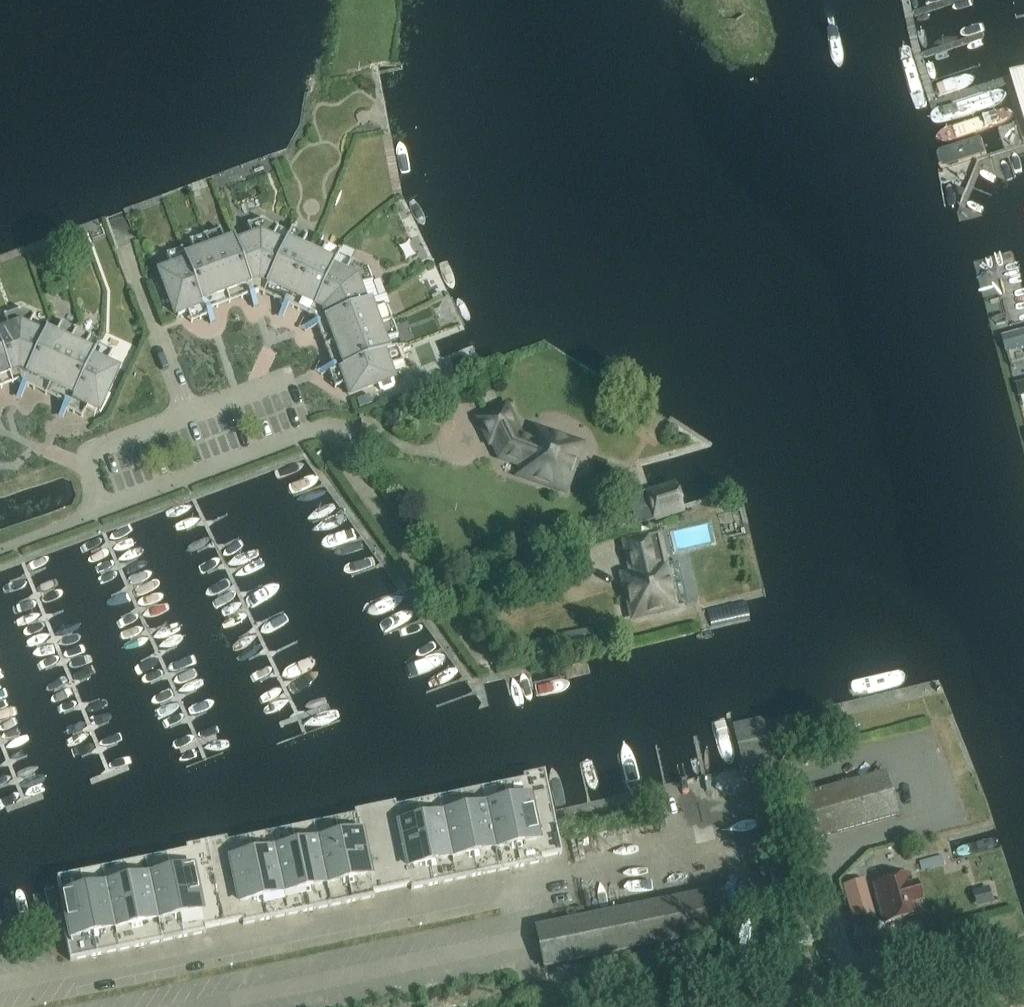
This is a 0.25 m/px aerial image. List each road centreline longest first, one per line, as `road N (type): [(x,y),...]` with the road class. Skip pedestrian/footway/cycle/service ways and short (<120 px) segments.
road 1 (unclassified): [(327,425),(101,510)]
road 2 (residential): [(187,414),(115,214)]
road 3 (unclassified): [(980,938),(864,971),(781,1006)]
road 4 (residential): [(101,510),(88,466),(95,448),(187,414)]

